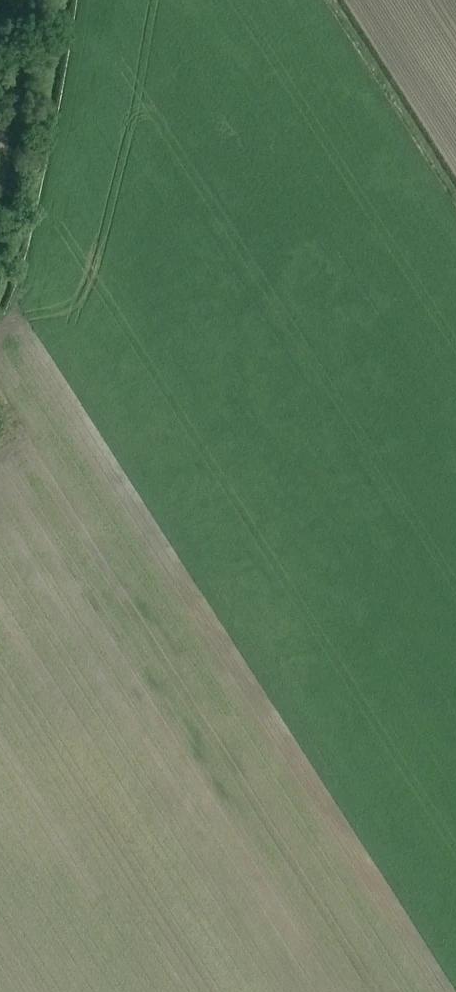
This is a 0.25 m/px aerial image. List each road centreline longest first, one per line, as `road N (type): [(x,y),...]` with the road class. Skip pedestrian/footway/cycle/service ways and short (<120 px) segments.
road 1 (track): [(28,0),(0,160)]

